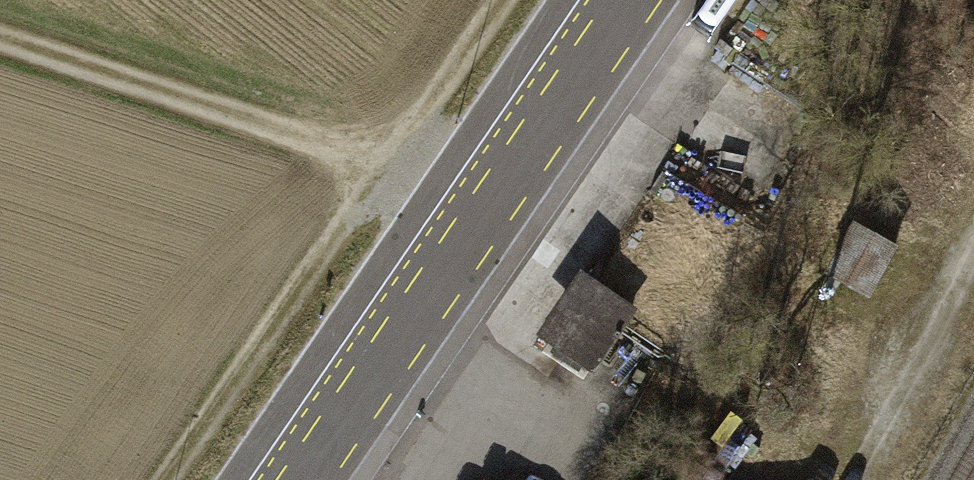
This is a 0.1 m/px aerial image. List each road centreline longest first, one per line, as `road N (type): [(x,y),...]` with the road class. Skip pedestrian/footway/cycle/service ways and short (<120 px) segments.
road 1 (track): [(502,0),(165,479)]
road 2 (unclassified): [(297,479),(625,0)]
road 3 (track): [(393,159),(0,33)]
road 4 (track): [(826,479),(973,237)]

